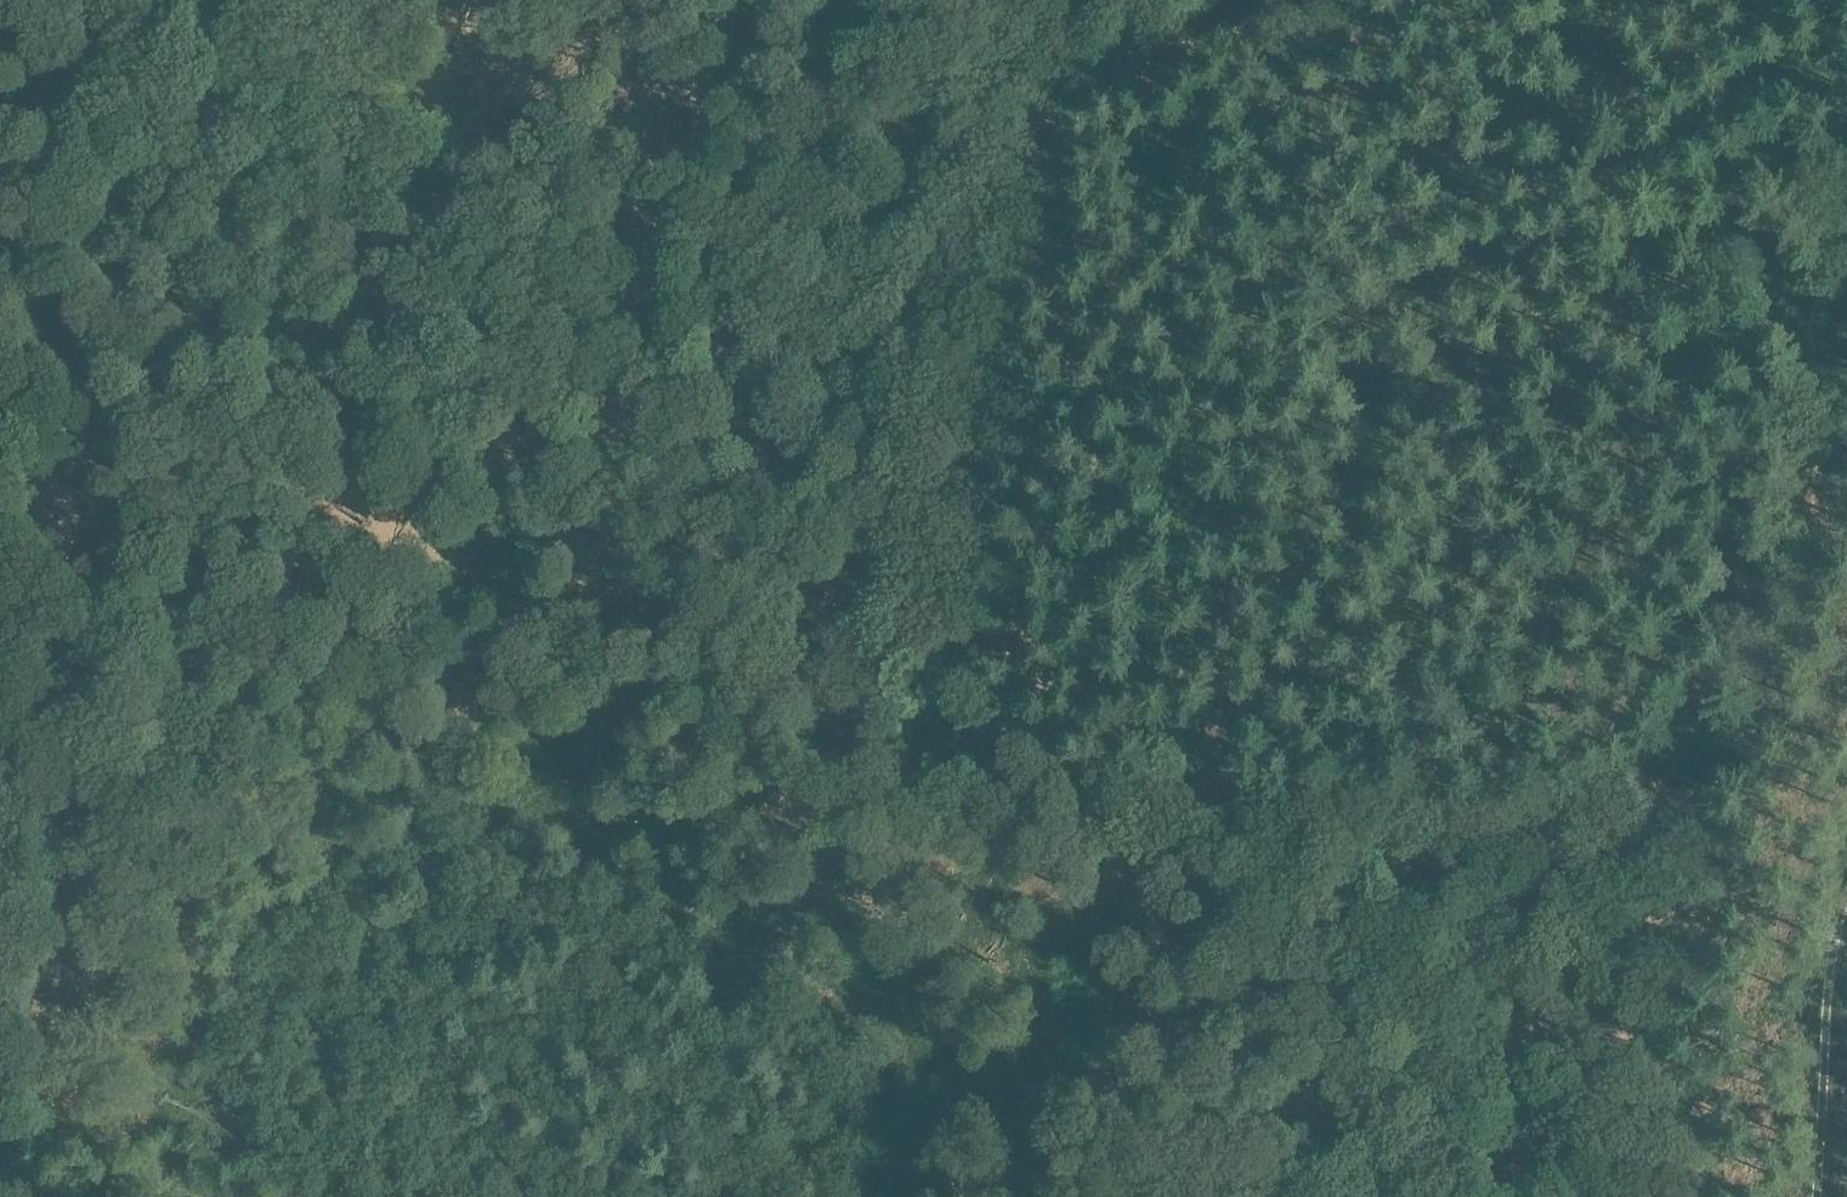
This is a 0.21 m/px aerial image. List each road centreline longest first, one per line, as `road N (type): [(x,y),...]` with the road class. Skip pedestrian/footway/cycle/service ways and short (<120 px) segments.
road 1 (track): [(1803,1196),(1816,1028),(1846,881)]

